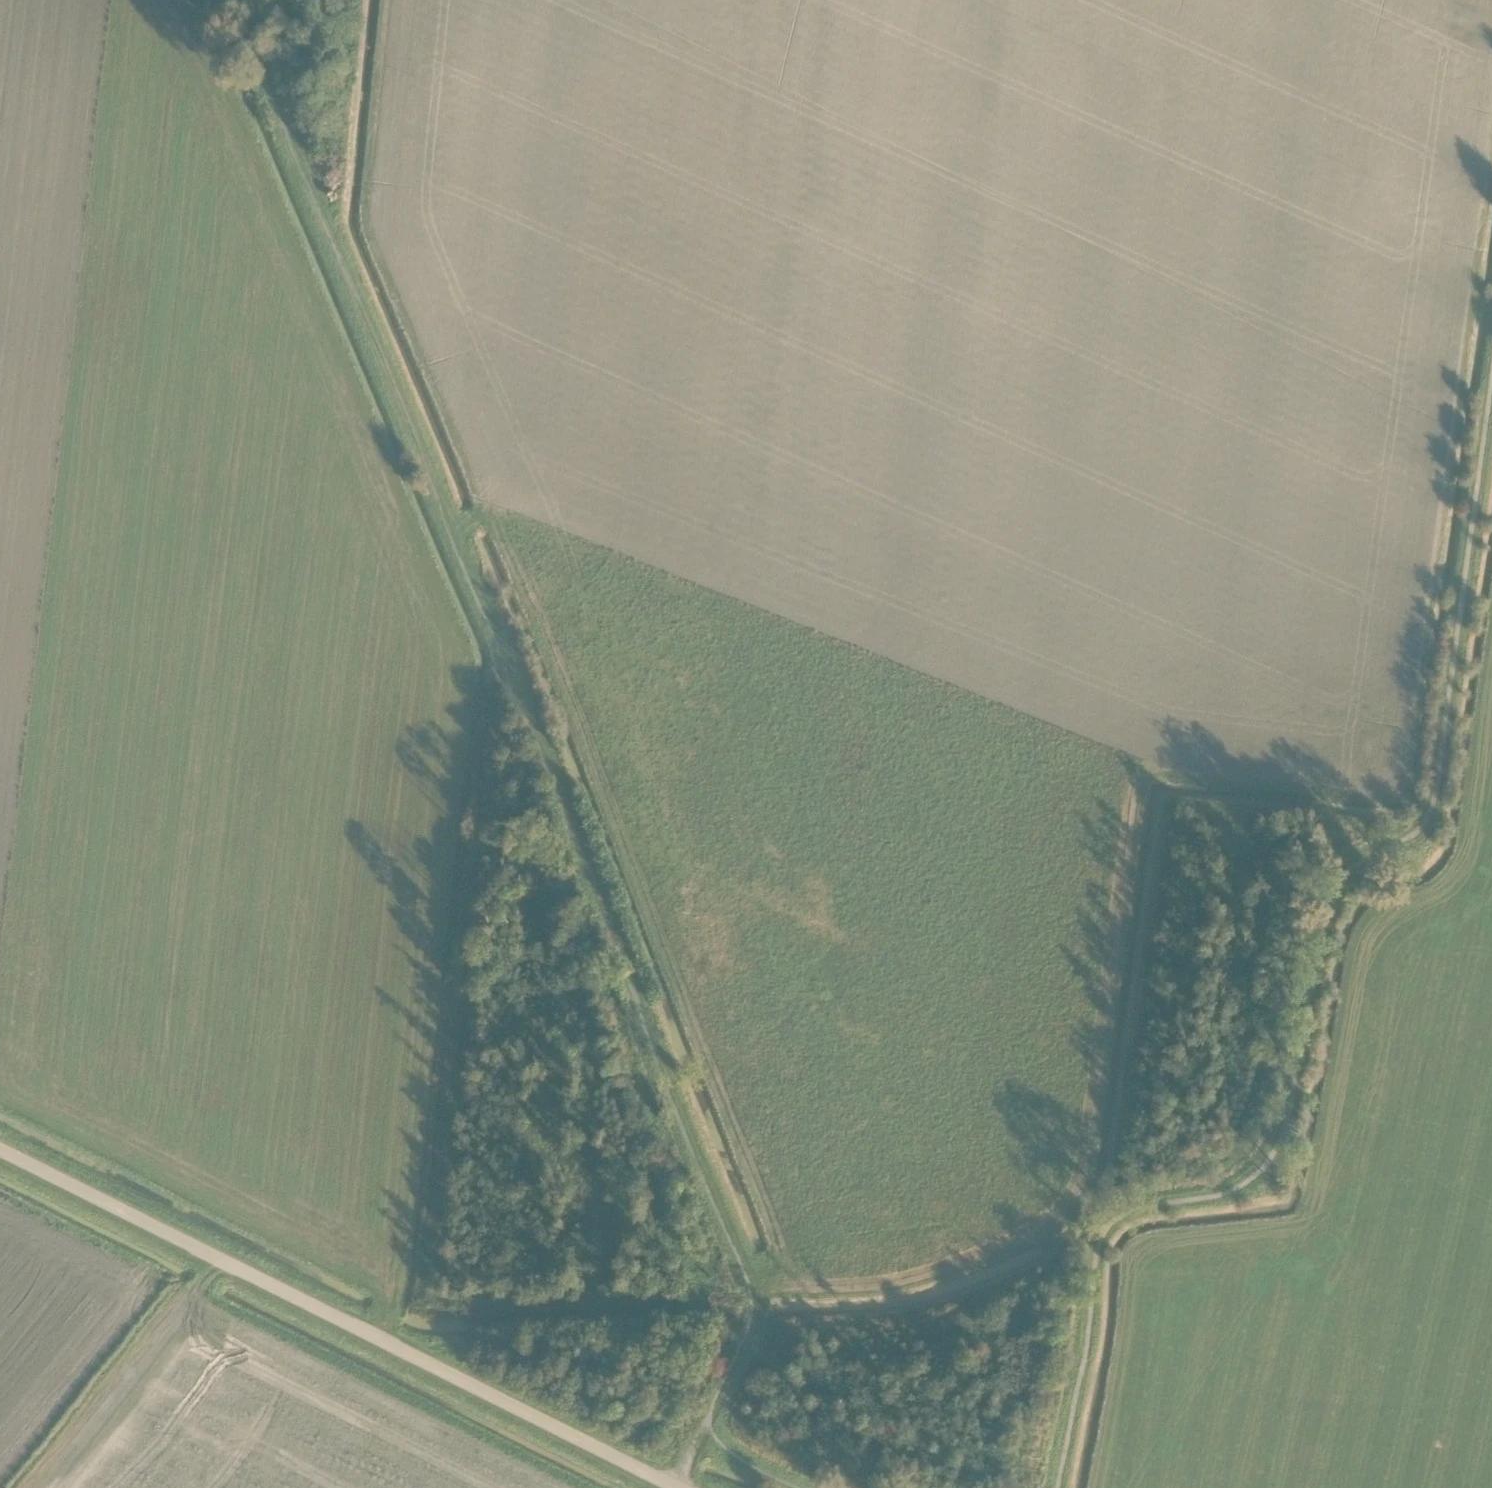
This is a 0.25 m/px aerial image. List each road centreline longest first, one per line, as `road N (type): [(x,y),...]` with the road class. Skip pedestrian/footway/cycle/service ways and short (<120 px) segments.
road 1 (unclassified): [(682,1487),(0,1157)]

